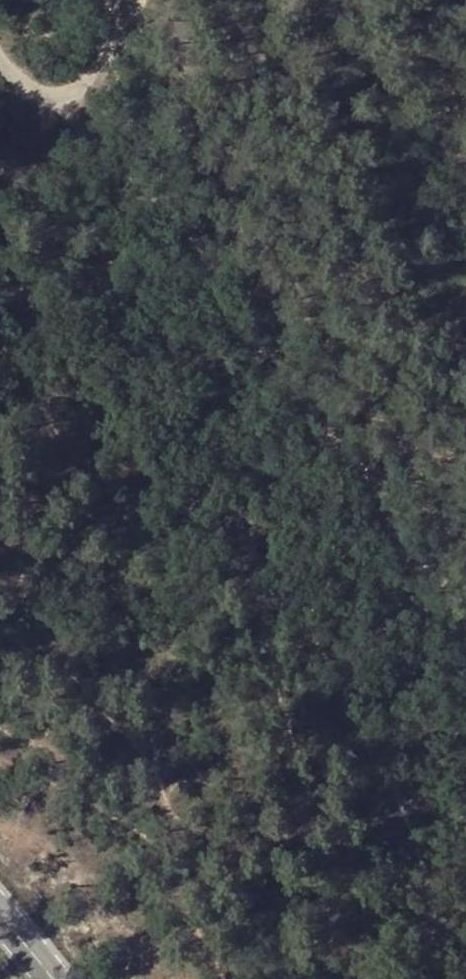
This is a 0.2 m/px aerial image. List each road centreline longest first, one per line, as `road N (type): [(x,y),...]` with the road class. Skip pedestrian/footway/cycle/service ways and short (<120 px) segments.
road 1 (track): [(465,630),(438,578),(408,545),(361,527),(315,530),(266,549),(251,567),(249,595),(302,810),(437,914)]
road 2 (track): [(36,94),(12,119),(1,160),(10,243),(54,424),(111,510)]
road 3 (track): [(465,940),(437,914),(397,798),(266,549)]
road 4 (track): [(0,730),(207,834),(237,839),(321,823)]
road 5 (track): [(5,733),(35,774),(135,835),(180,892),(226,978)]
road 6 (track): [(28,548),(24,579),(42,625),(76,681),(133,741),(163,789),(168,814)]
road 7 (track): [(0,540),(28,548),(81,511),(185,510),(218,513),(266,549)]
road 8 (track): [(113,0),(118,37),(66,93),(36,94),(0,60)]

